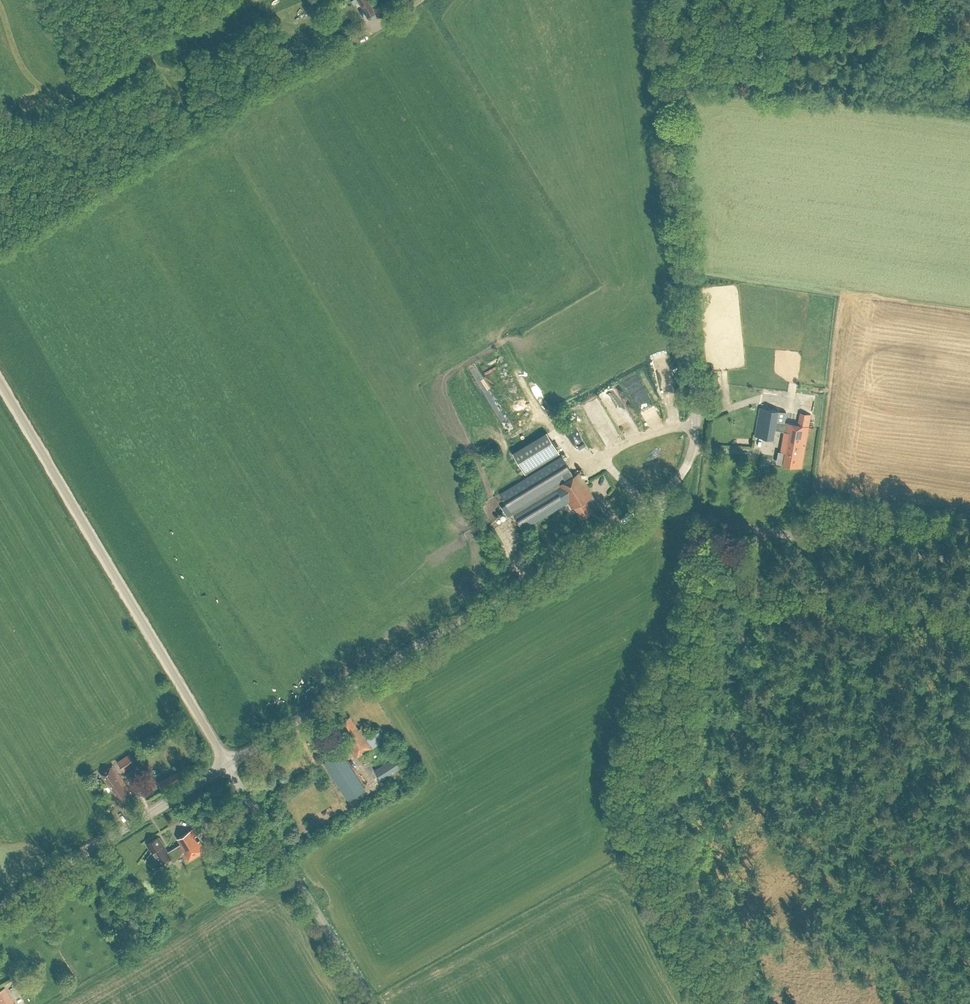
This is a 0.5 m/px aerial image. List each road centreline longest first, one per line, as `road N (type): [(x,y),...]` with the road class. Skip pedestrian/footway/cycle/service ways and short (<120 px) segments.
road 1 (tertiary): [(649,502),(687,463),(694,412),(656,0)]
road 2 (track): [(762,530),(747,628),(669,825),(675,860),(711,935),(760,1003)]
road 3 (tertiary): [(227,763),(649,502)]
road 4 (unclassified): [(227,763),(0,382)]
road 5 (tertiary): [(969,562),(680,517),(649,502)]
road 6 (unclassified): [(372,1003),(227,763)]
road 7 (tertiary): [(0,905),(227,763)]

